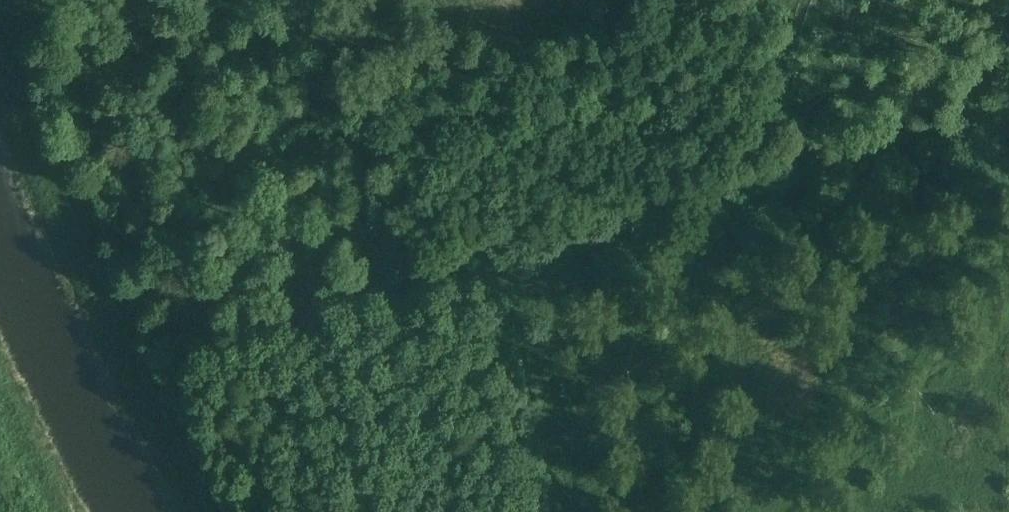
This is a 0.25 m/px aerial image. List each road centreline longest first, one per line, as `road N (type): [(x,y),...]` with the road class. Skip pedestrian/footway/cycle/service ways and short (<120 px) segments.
road 1 (track): [(214,511),(150,402),(0,78)]

